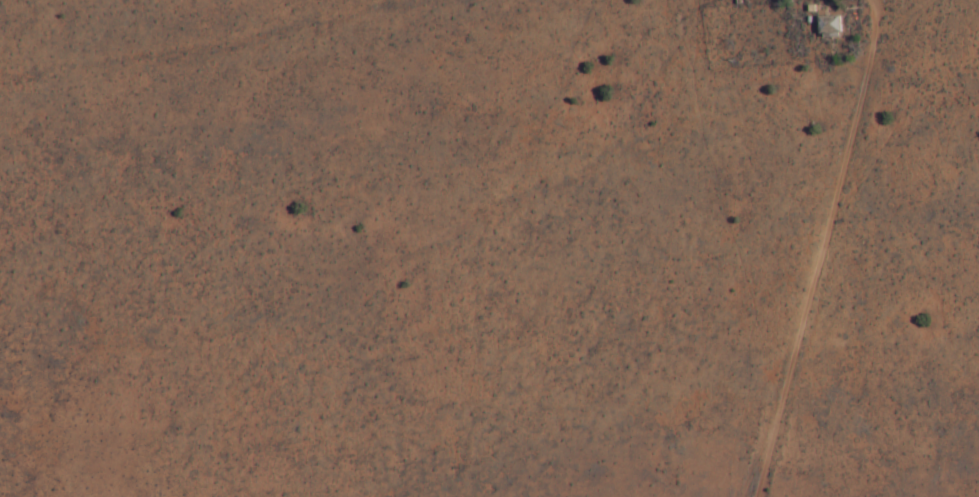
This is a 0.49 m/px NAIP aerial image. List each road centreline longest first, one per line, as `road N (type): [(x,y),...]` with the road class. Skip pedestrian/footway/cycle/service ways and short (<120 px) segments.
road 1 (track): [(767,496),(854,155),(851,116),(756,118),(462,248),(0,472)]
road 2 (track): [(0,113),(151,93),(375,29),(514,6),(756,118)]

